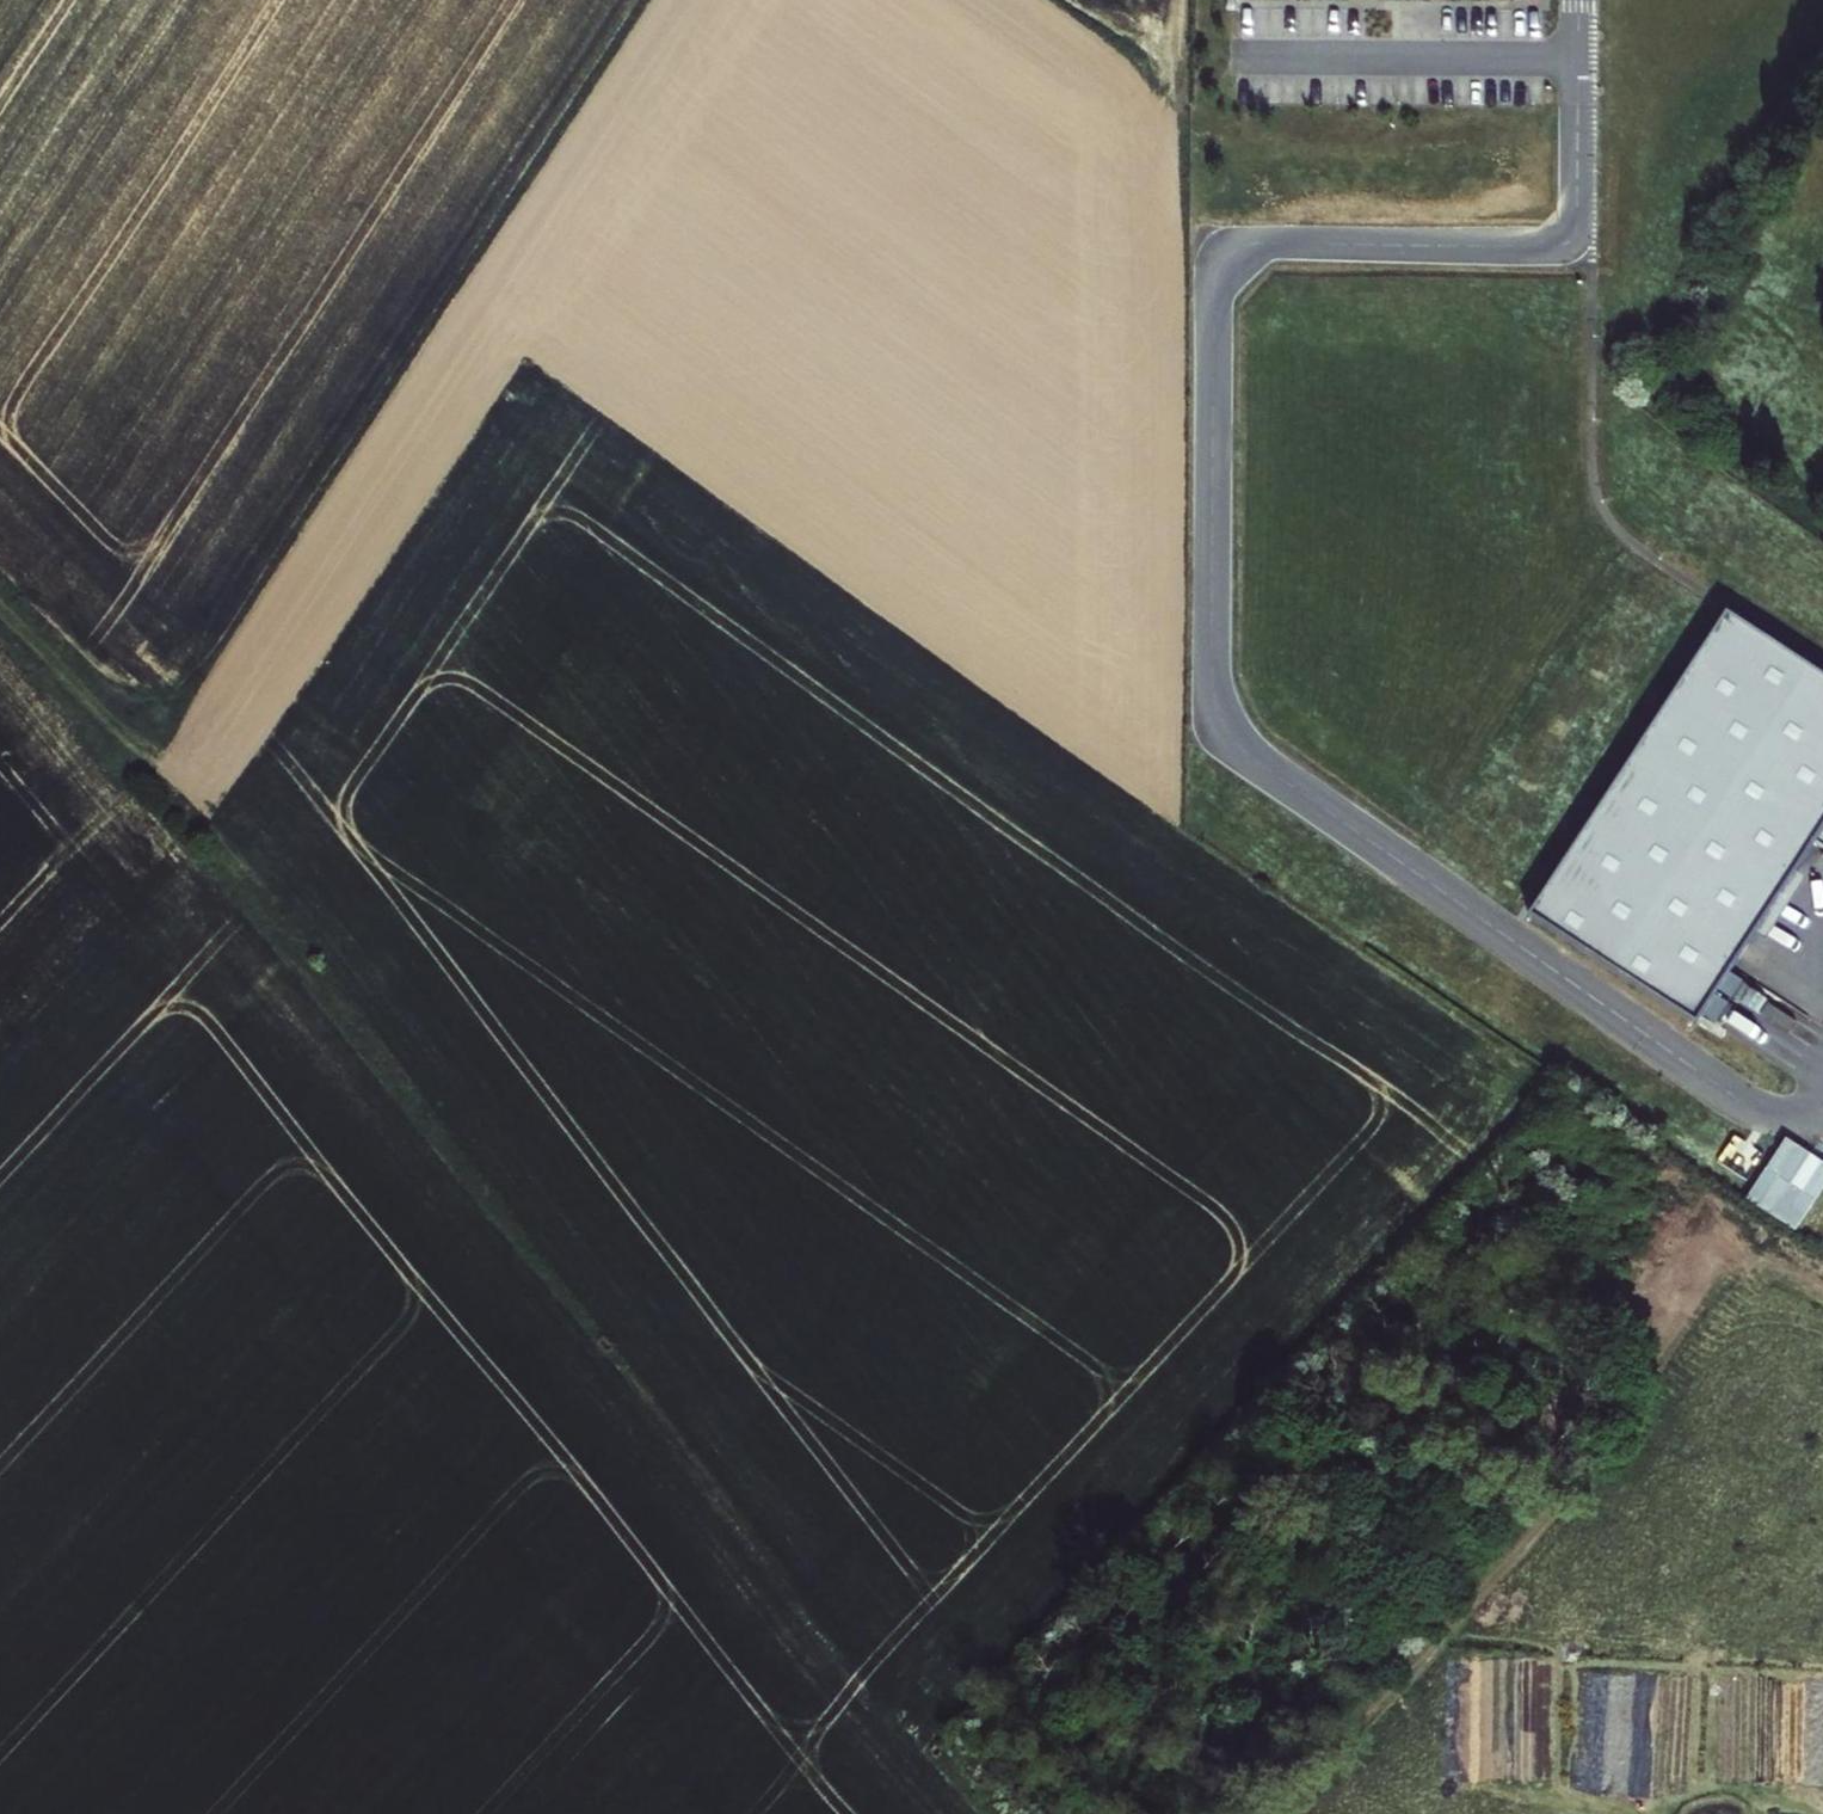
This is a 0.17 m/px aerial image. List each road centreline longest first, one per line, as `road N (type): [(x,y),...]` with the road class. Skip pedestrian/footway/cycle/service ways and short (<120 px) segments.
road 1 (track): [(128,738),(0,609)]

